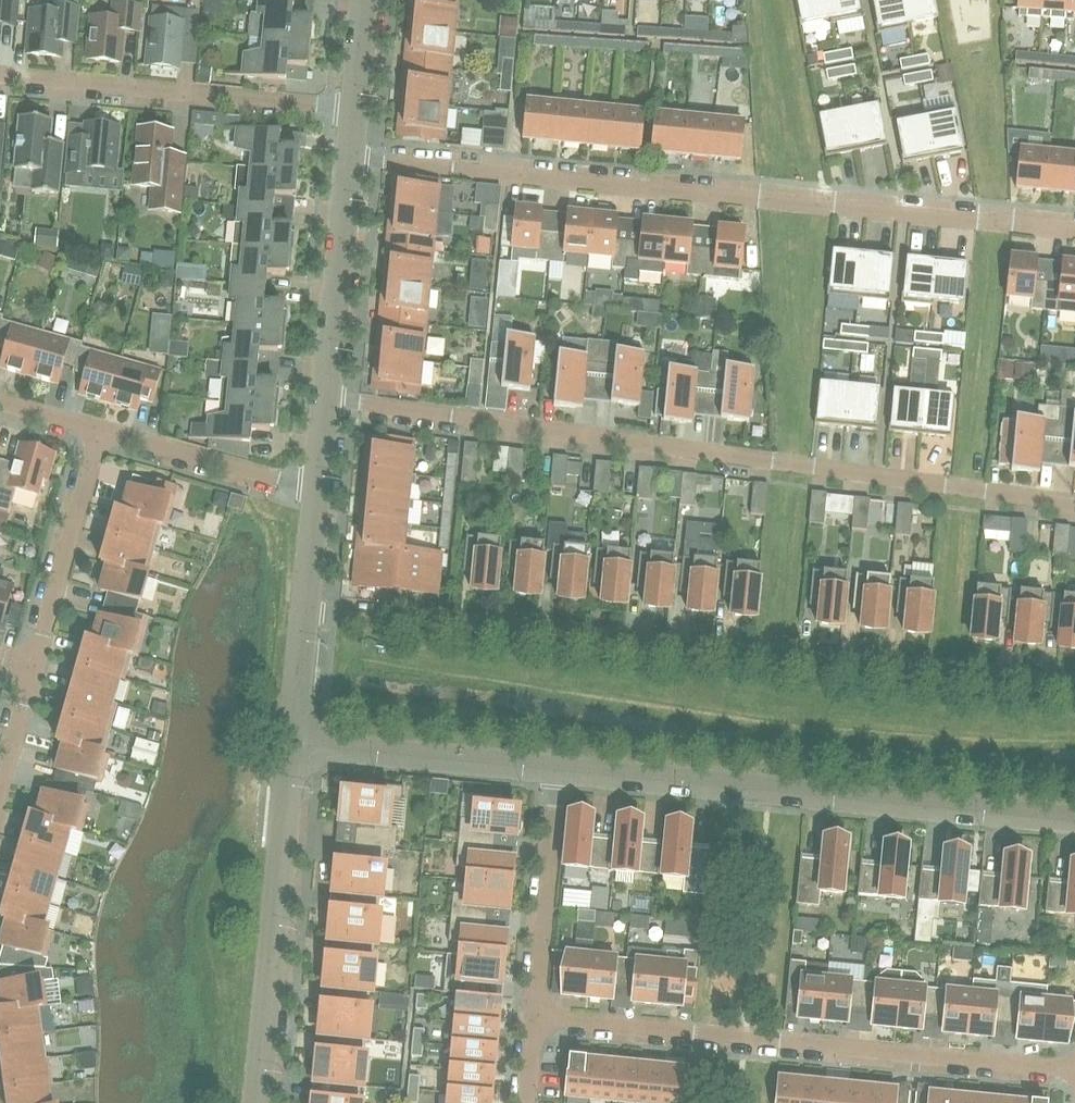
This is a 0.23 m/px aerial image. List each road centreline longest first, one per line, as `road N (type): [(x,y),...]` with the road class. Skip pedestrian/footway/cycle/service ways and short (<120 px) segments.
road 1 (residential): [(308,605),(1074,682)]
road 2 (residential): [(1074,504),(327,399)]
road 3 (residential): [(1074,228),(352,158)]
road 4 (residential): [(1074,1067),(537,1018)]
road 5 (unclassified): [(1074,820),(559,769)]
road 6 (unclassified): [(262,1102),(297,744)]
road 7 (residential): [(0,75),(356,110)]
road 8 (unclassified): [(559,769),(297,744)]
road 9 (residential): [(537,1018),(559,769)]
road 10 (residential): [(101,428),(34,665)]
road 11 (unclassified): [(327,399),(352,158)]
road 12 (residential): [(101,428),(316,492)]
road 13 (unclassified): [(297,744),(308,605)]
road 14 (residential): [(34,665),(0,782)]

